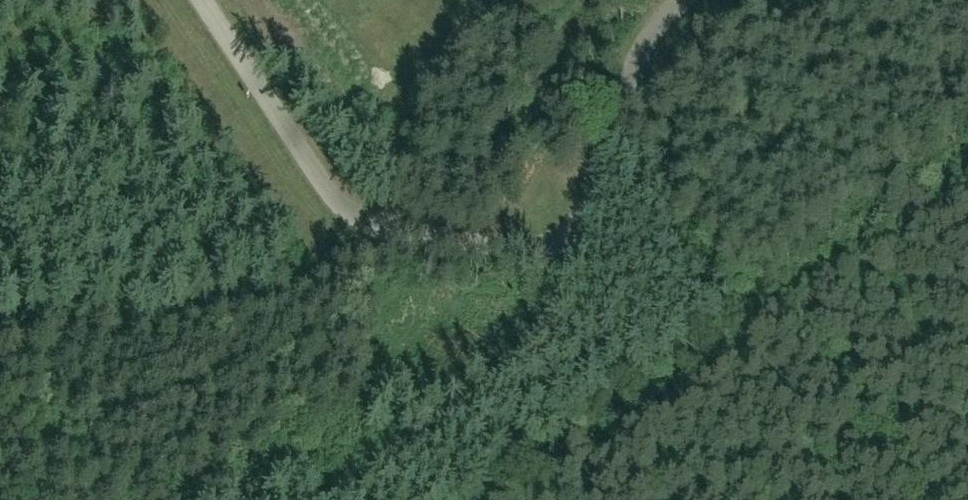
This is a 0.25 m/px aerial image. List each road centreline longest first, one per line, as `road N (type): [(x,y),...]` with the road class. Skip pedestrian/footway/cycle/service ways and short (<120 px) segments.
road 1 (residential): [(222,0),(337,140),(369,160),(484,188),(558,190),(589,161),(647,37),(686,0)]
road 2 (track): [(503,499),(967,144)]
road 3 (track): [(383,499),(429,487),(513,433),(577,364),(602,301),(631,132),(630,73)]

